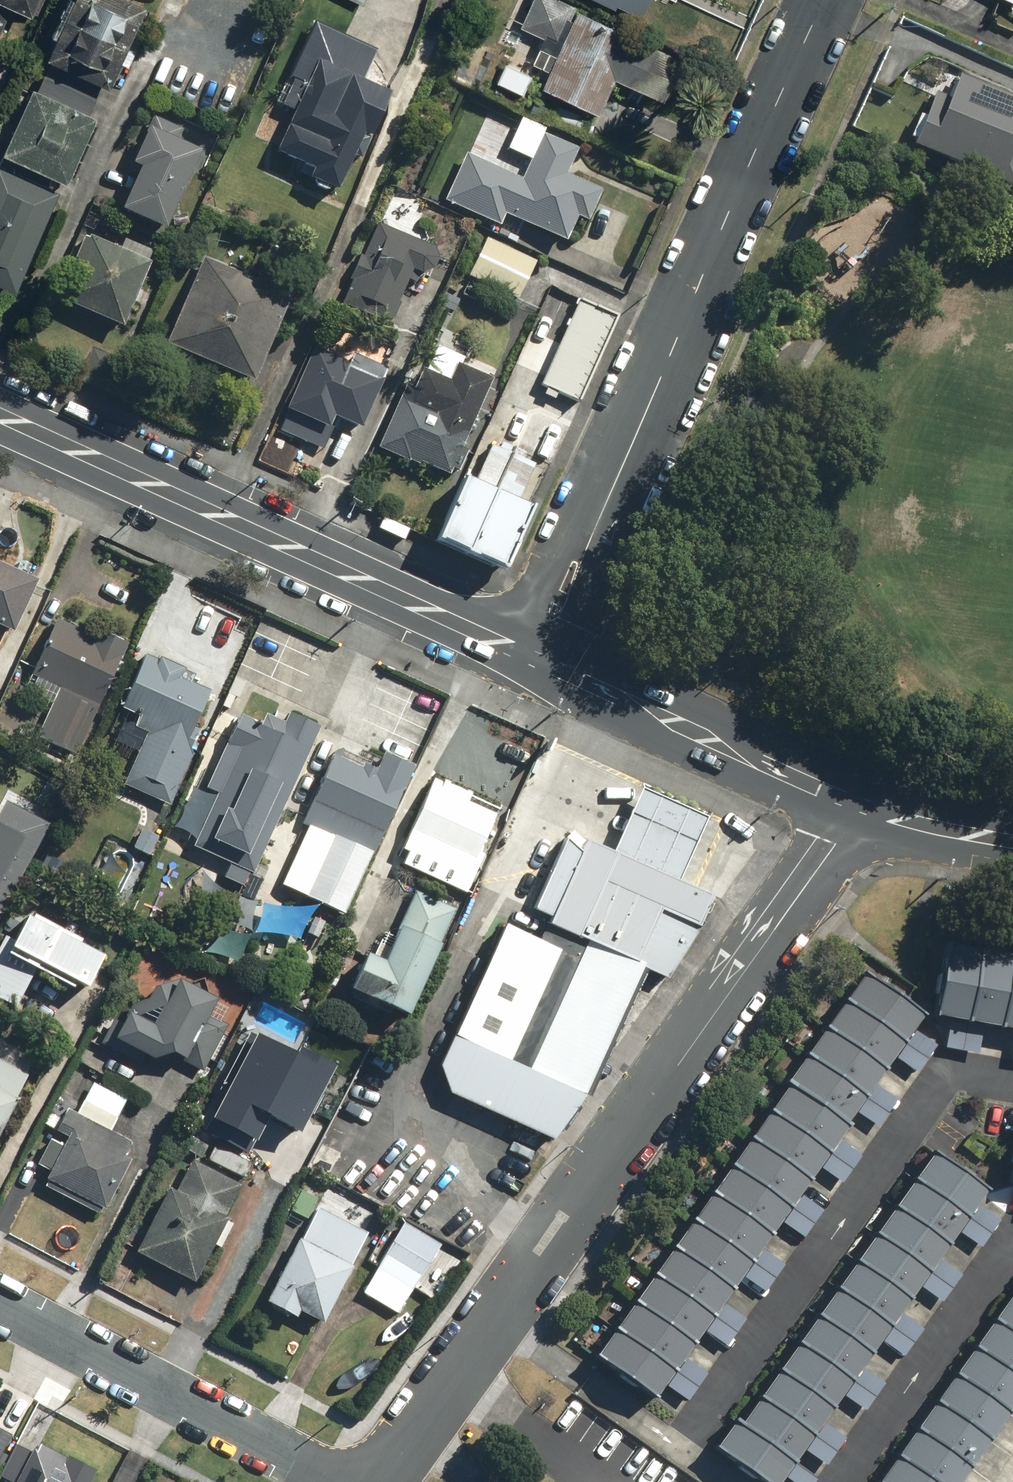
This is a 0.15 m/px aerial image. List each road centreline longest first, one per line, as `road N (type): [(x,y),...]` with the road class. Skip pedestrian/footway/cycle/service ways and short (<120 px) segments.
road 1 (residential): [(375,1481),(859,807)]
road 2 (residential): [(532,659),(826,0)]
road 3 (secondary): [(0,416),(532,659)]
road 4 (residential): [(329,1481),(0,1309)]
road 5 (secondary): [(532,659),(859,807)]
road 6 (secondary): [(859,807),(1012,842)]

